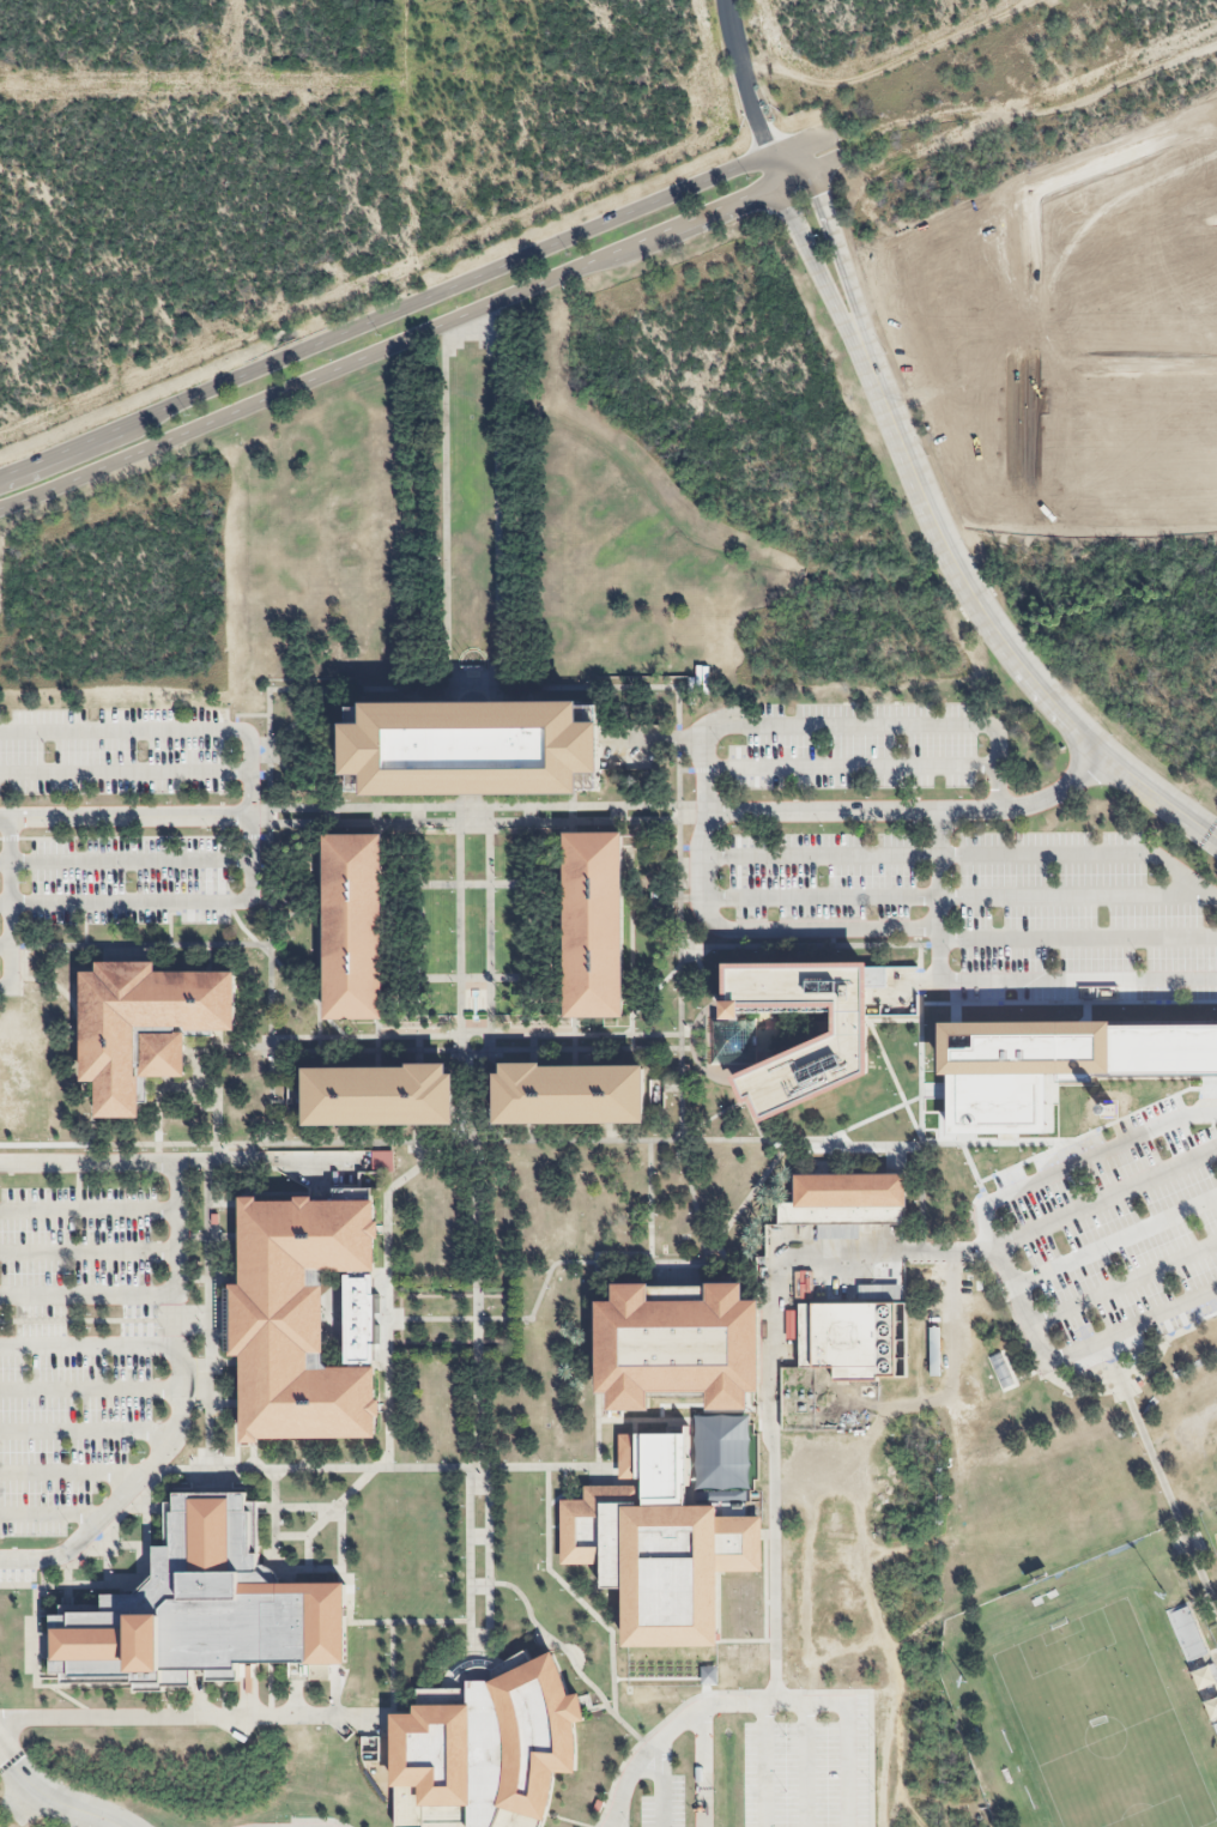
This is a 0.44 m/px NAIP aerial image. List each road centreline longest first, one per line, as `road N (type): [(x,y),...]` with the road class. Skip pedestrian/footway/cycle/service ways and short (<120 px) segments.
road 1 (tertiary): [(0,508),(812,170)]
road 2 (tertiary): [(801,141),(0,476)]
road 3 (residential): [(868,362),(958,570),(1019,663),(1097,749)]
road 4 (residential): [(768,155),(828,292),(868,362)]
road 5 (residential): [(868,362),(812,170)]
road 6 (residential): [(1097,749),(1216,839)]
road 7 (residential): [(114,1826),(38,1795),(0,1750)]

